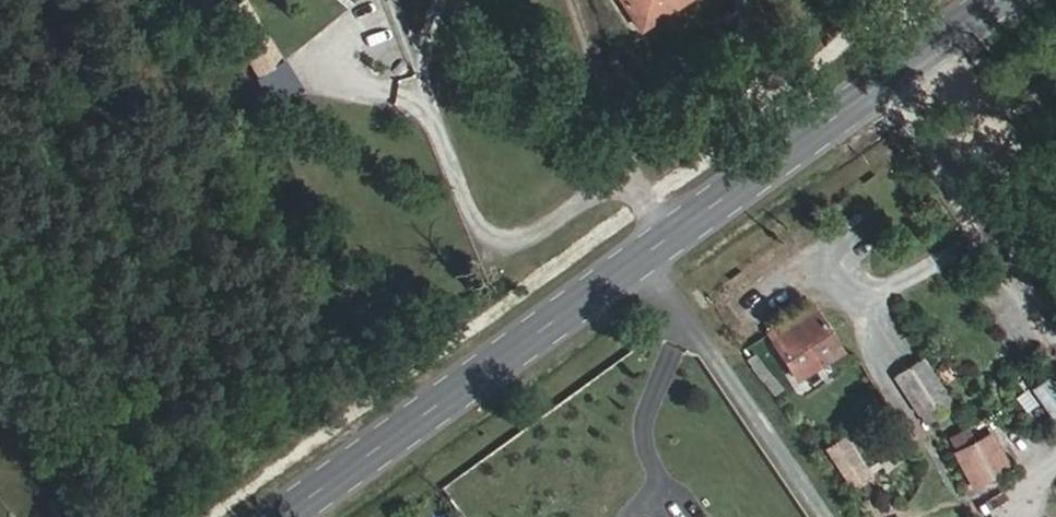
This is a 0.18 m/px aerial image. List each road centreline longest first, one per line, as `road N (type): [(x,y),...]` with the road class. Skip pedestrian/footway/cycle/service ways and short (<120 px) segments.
road 1 (primary): [(998,0),(284,516)]

